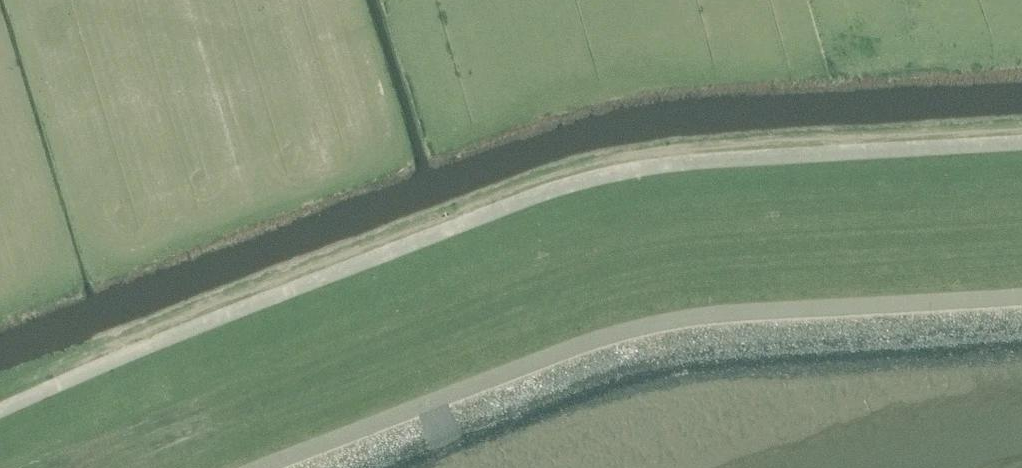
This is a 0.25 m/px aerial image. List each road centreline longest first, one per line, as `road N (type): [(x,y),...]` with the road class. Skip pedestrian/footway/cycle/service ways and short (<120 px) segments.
road 1 (unclassified): [(0,423),(143,357),(605,183),(690,169),(1021,149)]
road 2 (unclassified): [(311,467),(676,336),(1021,313)]

